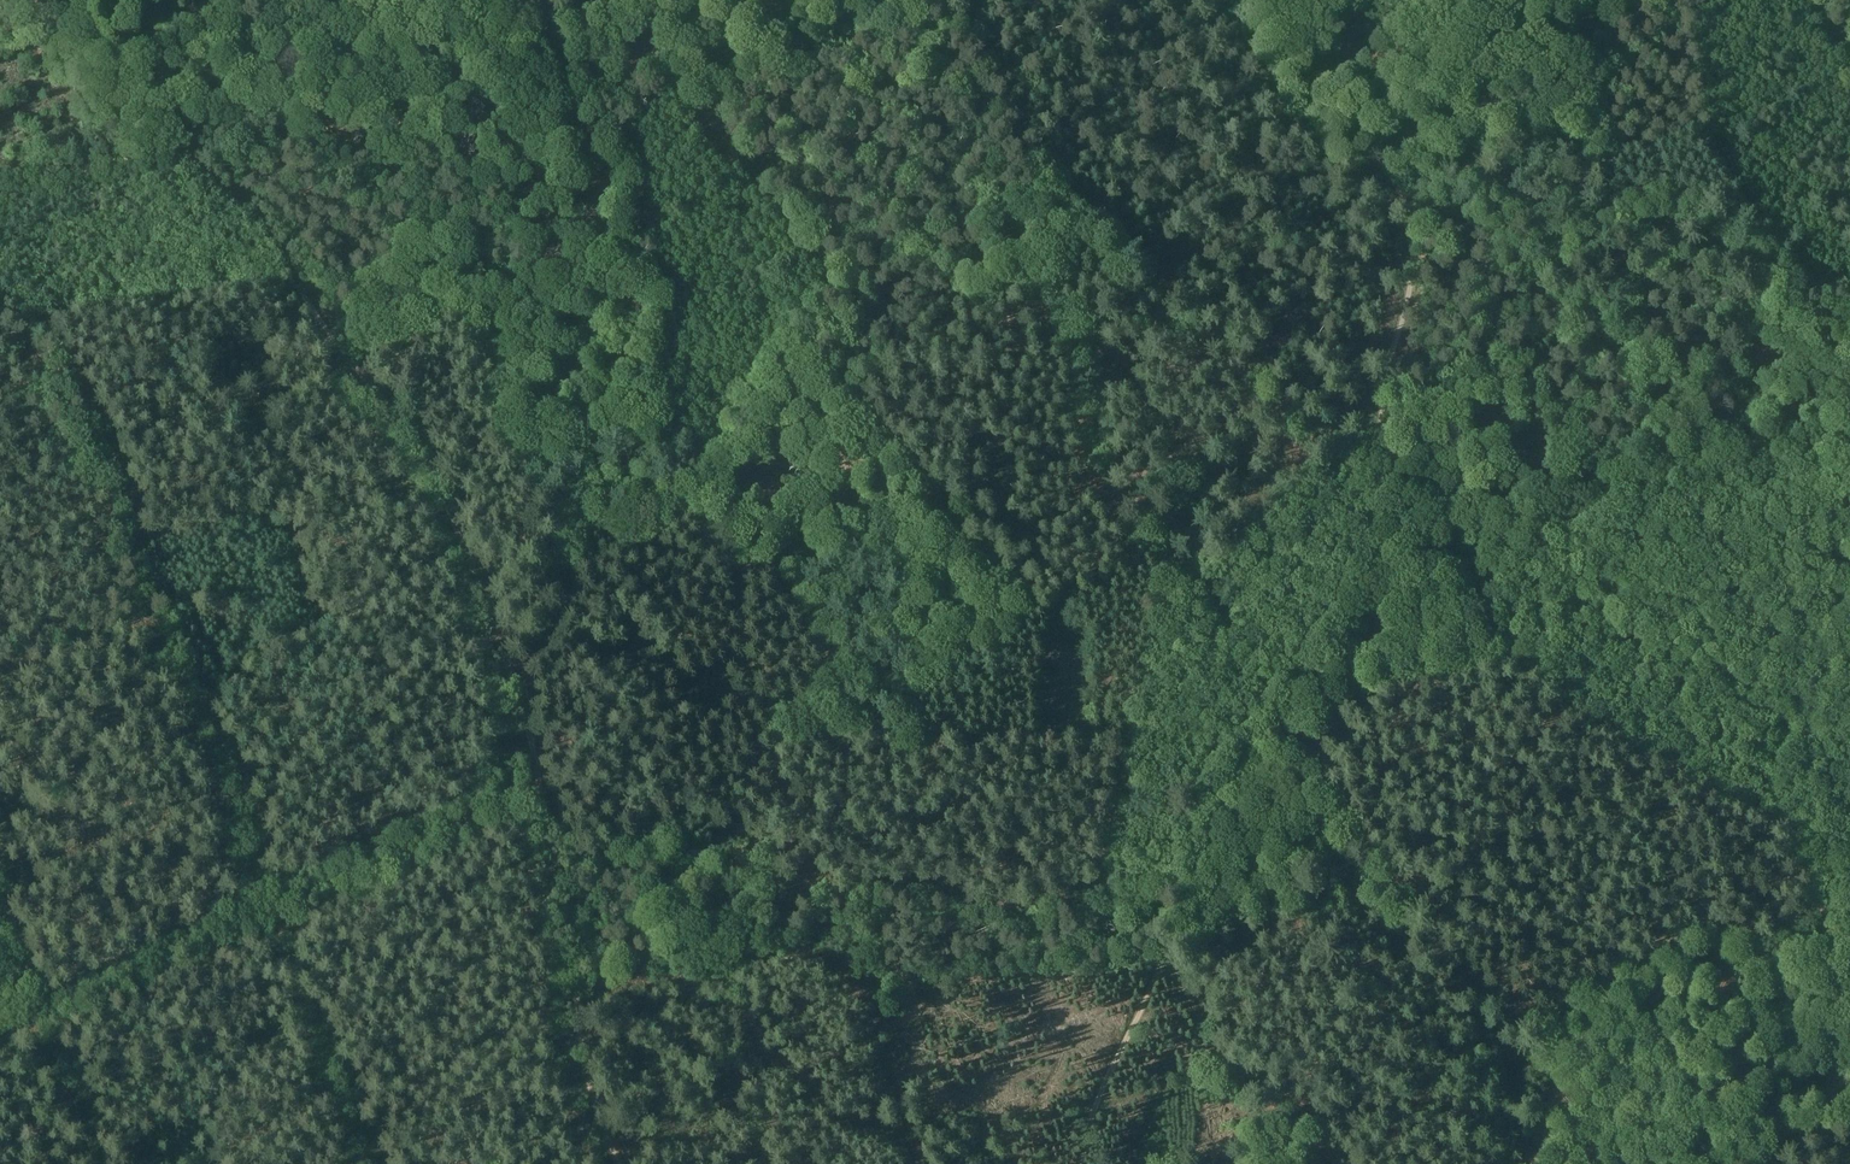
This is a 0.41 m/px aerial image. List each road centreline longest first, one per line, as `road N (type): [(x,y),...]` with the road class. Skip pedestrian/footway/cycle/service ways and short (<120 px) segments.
road 1 (track): [(31,0),(83,64),(231,200),(429,472),(482,588),(564,915),(559,910),(583,1080),(619,1163)]
road 2 (track): [(1461,0),(1411,143),(1379,491),(1200,887),(1091,1163)]
road 3 (track): [(0,194),(631,0)]

